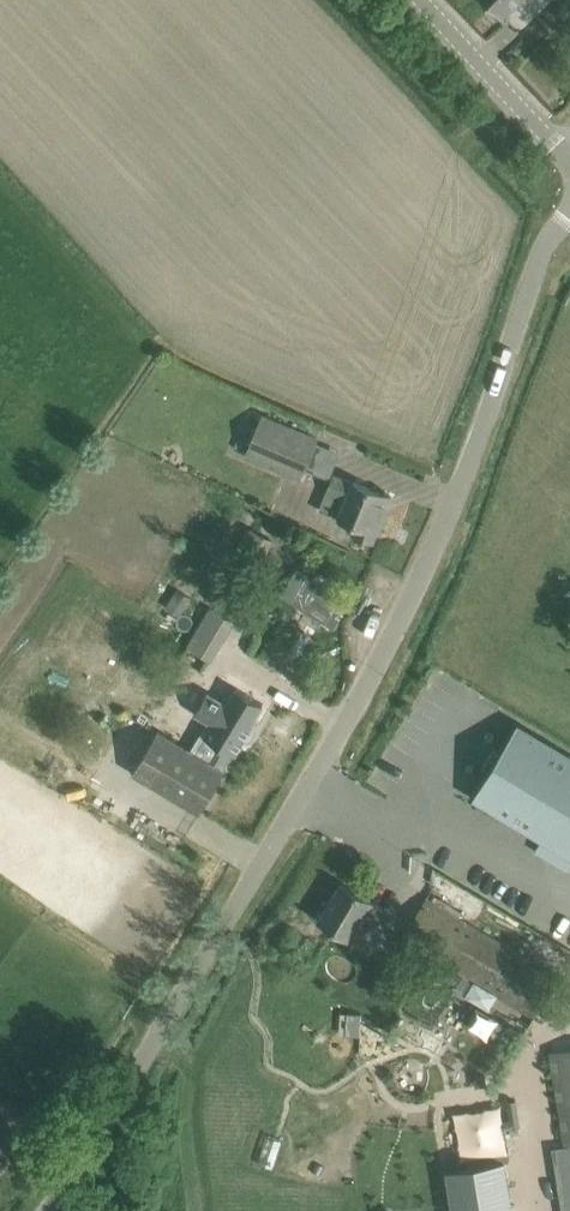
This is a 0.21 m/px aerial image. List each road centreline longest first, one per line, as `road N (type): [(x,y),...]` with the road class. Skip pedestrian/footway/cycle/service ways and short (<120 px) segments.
road 1 (unclassified): [(46,1210),(373,669),(483,440),(543,243),(569,209)]
road 2 (tertiary): [(569,152),(420,0)]

